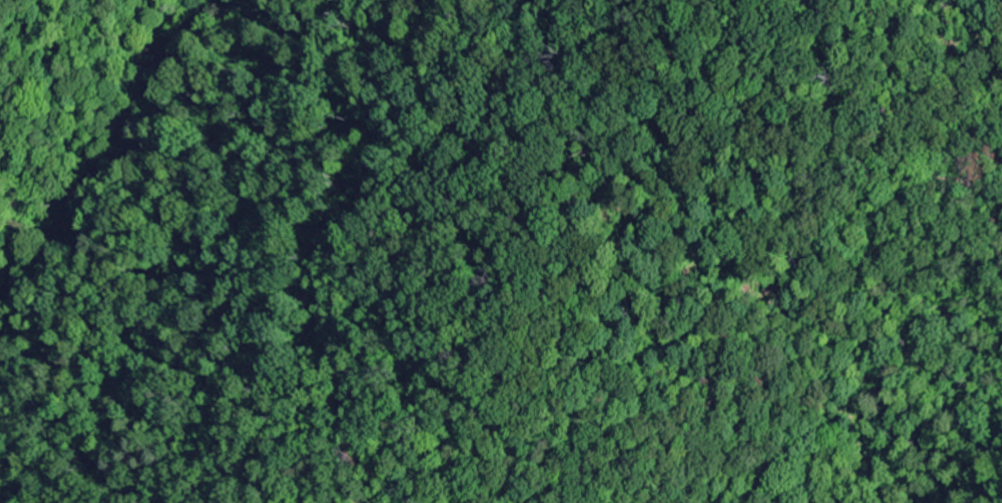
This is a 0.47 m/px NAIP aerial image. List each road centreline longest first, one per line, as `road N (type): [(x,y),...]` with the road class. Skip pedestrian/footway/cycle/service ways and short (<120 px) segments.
road 1 (track): [(1001,178),(849,204),(507,484),(421,484),(319,414),(335,183),(418,0)]

